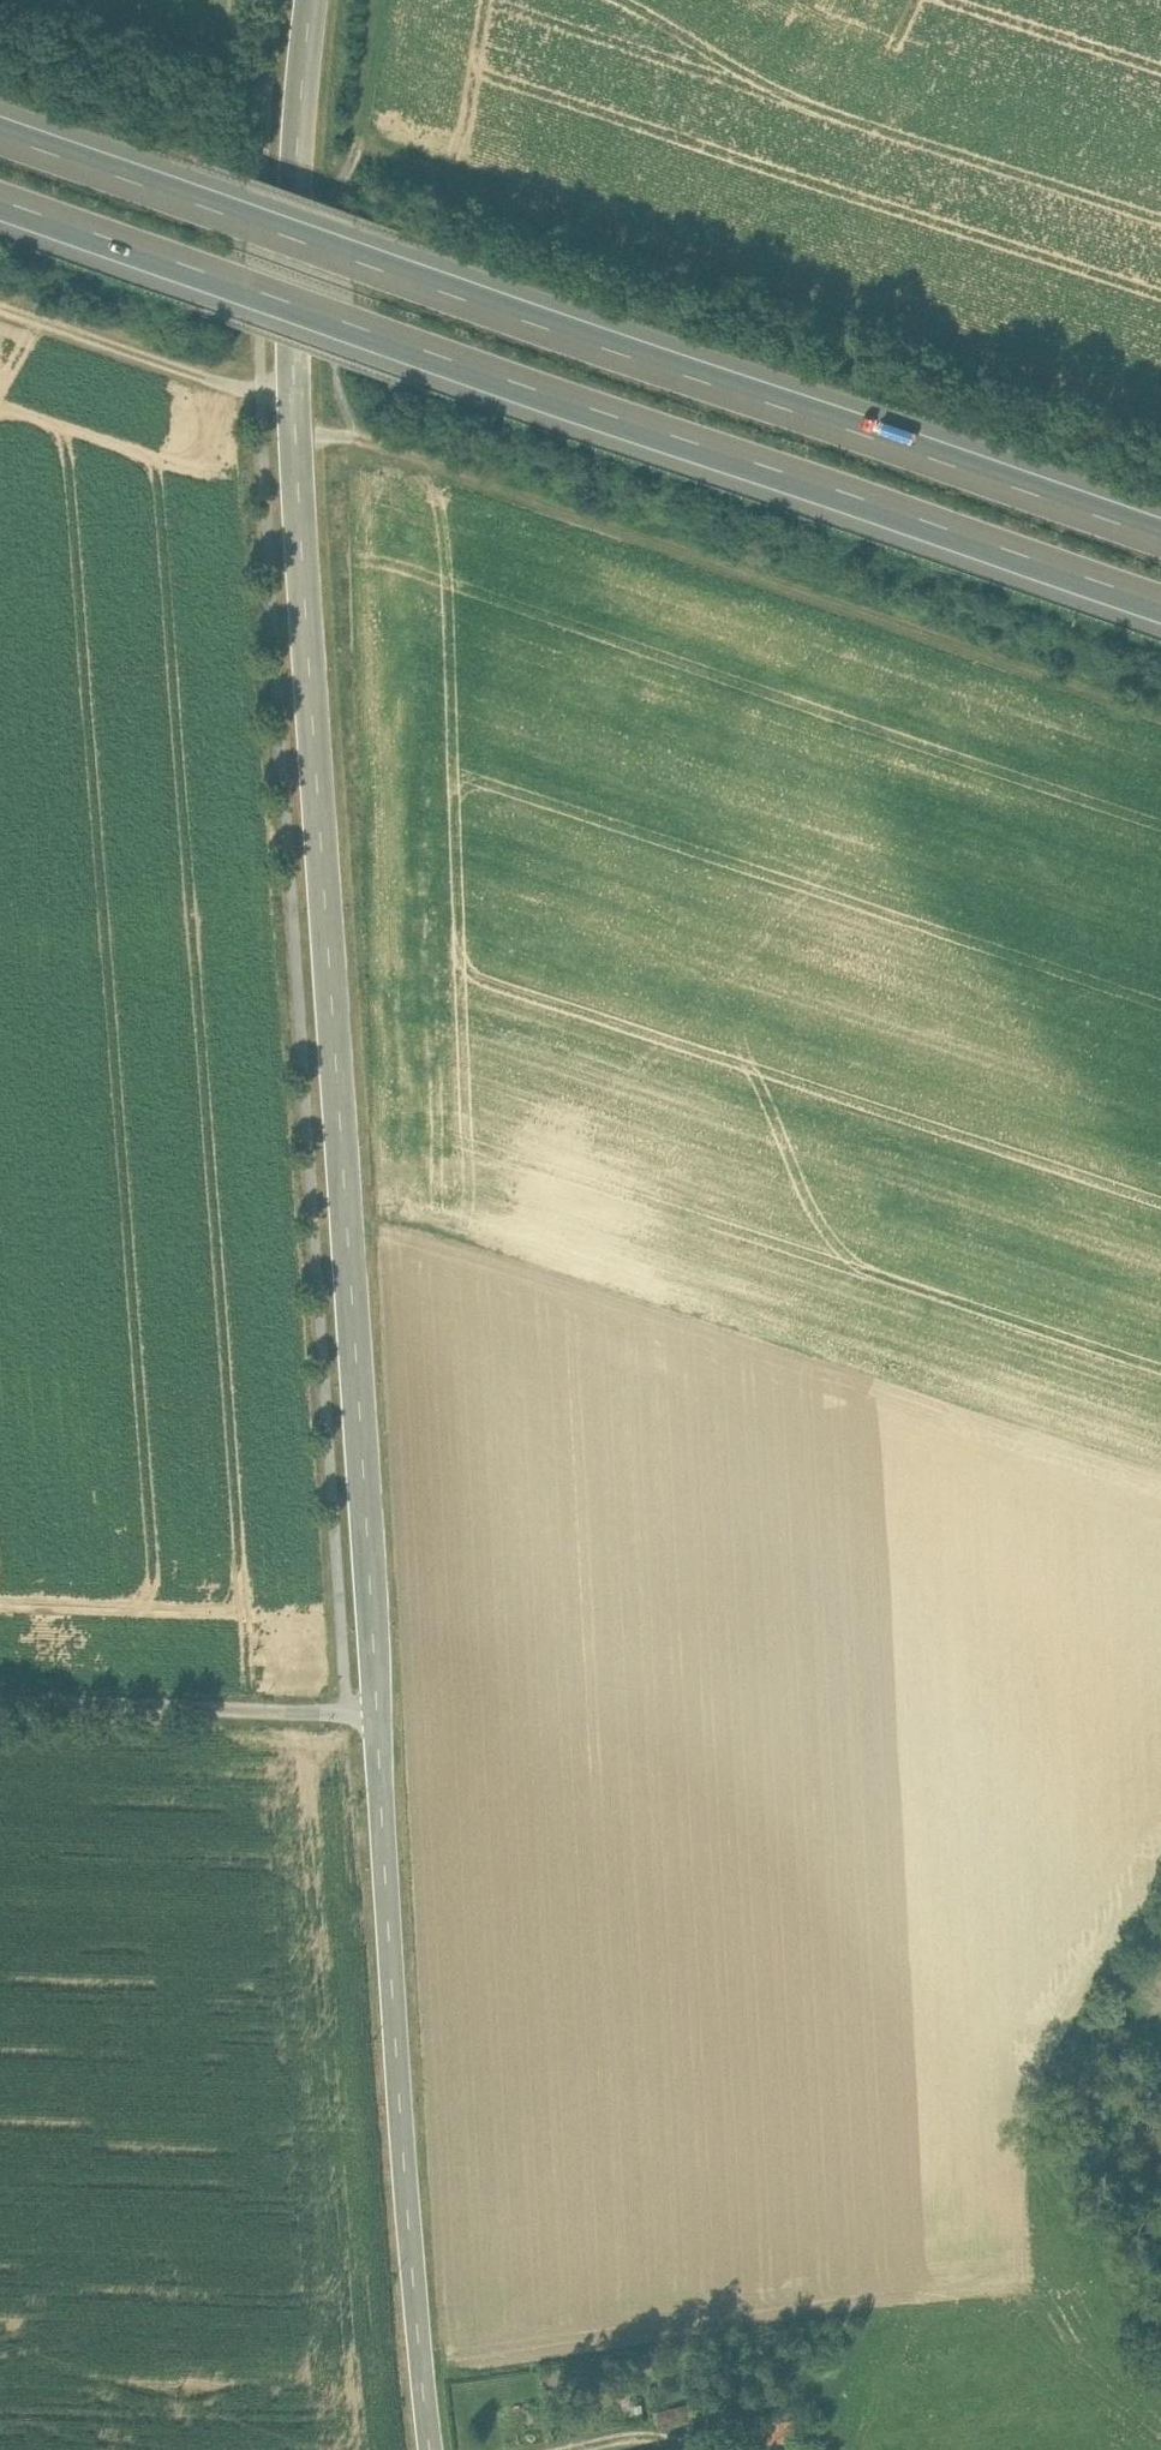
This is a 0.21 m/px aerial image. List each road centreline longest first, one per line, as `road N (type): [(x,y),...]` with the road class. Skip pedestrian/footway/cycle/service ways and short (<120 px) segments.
road 1 (tertiary): [(306,0),(293,293),(298,467),(393,1993),(432,2449)]
road 2 (motorway): [(0,194),(387,333),(1160,592)]
road 3 (motorway): [(1160,513),(213,203),(0,123)]
road 4 (track): [(361,438),(1160,709)]
road 5 (track): [(377,1712),(0,1703)]
road 6 (track): [(296,423),(361,438),(330,361),(329,251),(342,191),(366,151)]
road 7 (track): [(0,308),(295,401)]

